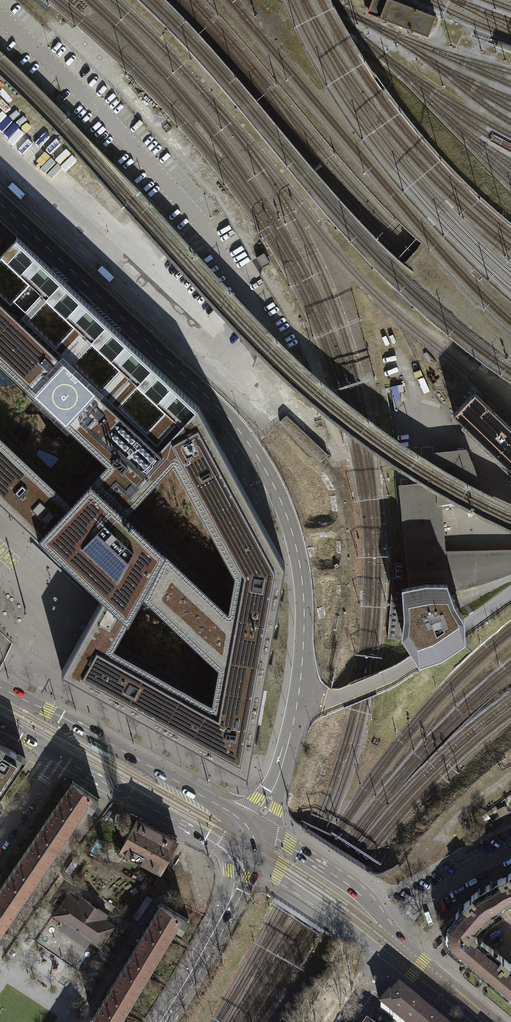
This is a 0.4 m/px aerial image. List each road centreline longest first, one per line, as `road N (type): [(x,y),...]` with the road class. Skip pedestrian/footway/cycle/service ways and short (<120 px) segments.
road 1 (primary): [(258,827),(0,687)]
road 2 (primary): [(58,758),(247,860)]
road 3 (primary): [(163,1021),(228,913),(247,860)]
road 4 (tertiary): [(387,942),(363,896),(258,827)]
road 5 (tertiary): [(247,860),(351,929),(387,942)]
road 6 (residential): [(510,851),(434,897),(405,924),(395,948)]
road 7 (track): [(470,873),(453,826),(510,776)]

